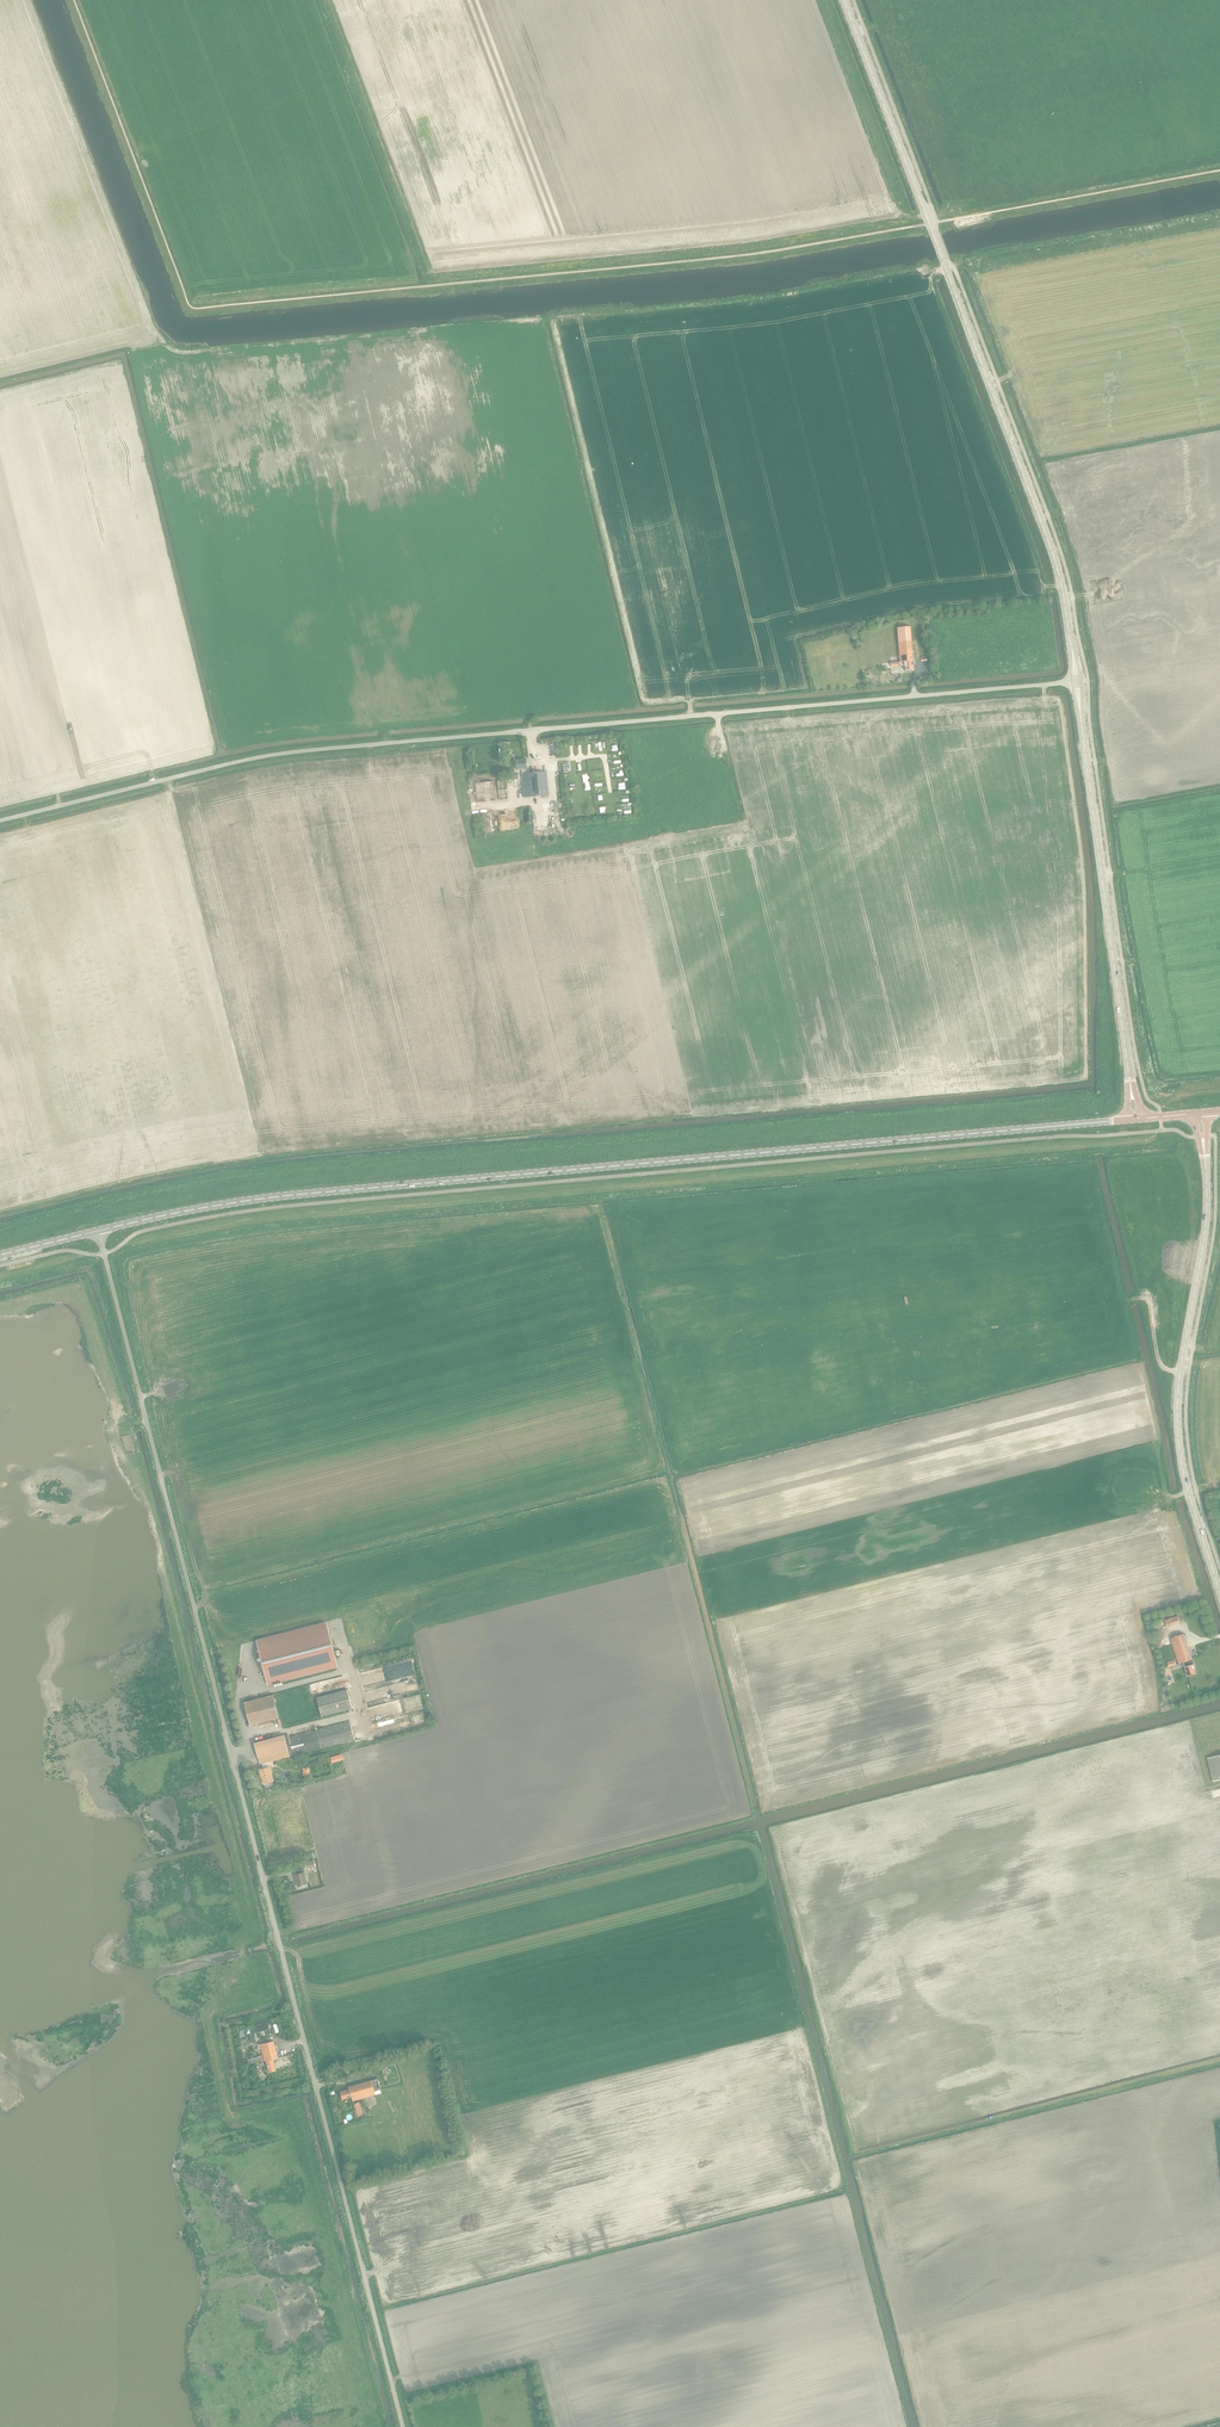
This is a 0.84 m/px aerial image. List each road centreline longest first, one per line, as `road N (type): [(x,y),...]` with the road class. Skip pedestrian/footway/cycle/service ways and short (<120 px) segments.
road 1 (unclassified): [(404,2426),(99,1231)]
road 2 (unclassified): [(0,820),(287,753),(1076,682)]
road 3 (secondary): [(99,1231),(231,1202),(1129,1120)]
road 4 (secondary): [(1076,682),(1046,531),(932,232)]
road 5 (tertiary): [(1219,1594),(1182,1481),(1175,1427),(1205,1232),(1205,1157)]
road 6 (secondary): [(1130,1081),(1076,682)]
road 7 (secondary): [(845,0),(932,232)]

